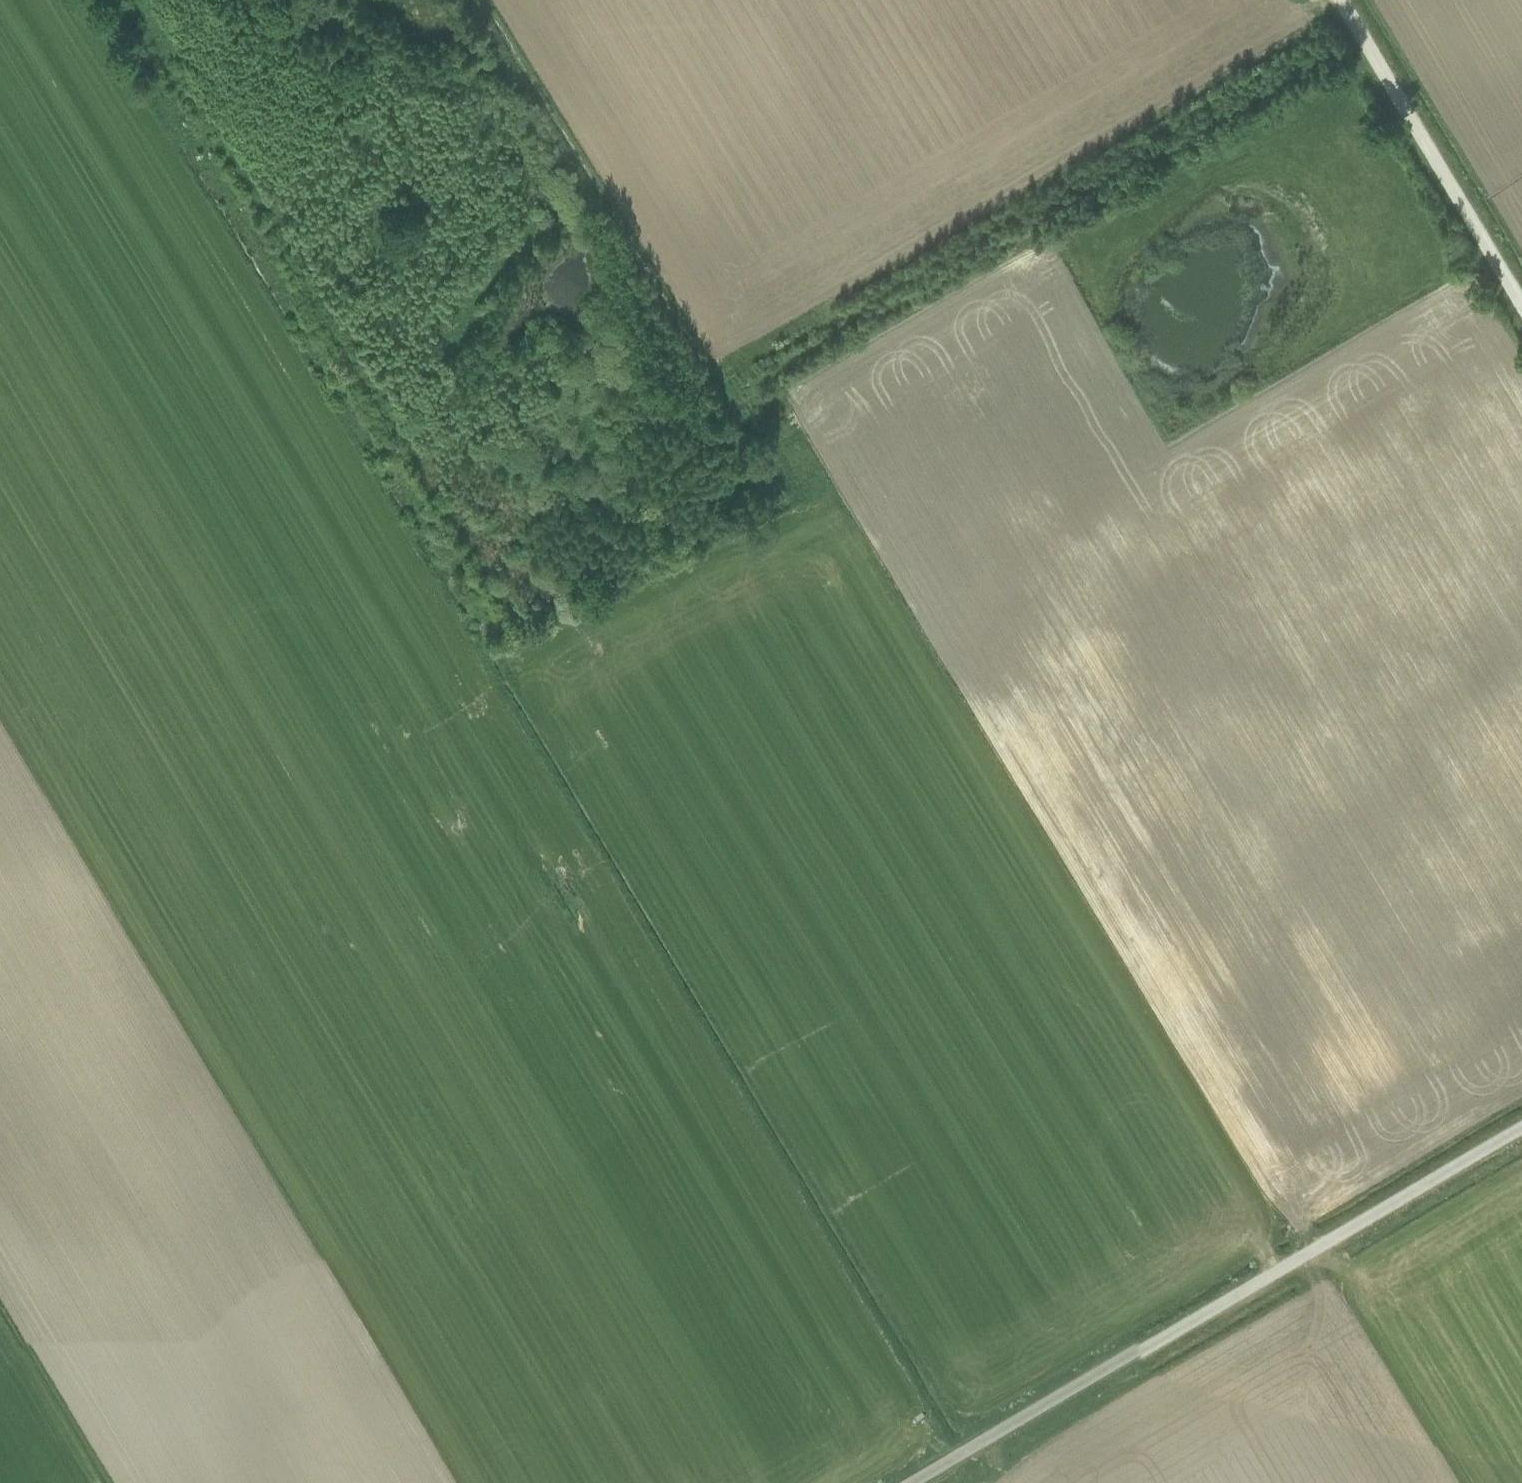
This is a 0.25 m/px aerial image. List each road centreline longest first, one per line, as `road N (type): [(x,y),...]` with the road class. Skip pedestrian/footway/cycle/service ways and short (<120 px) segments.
road 1 (unclassified): [(925,1482),(1521,1129)]
road 2 (track): [(1521,299),(1346,0)]

